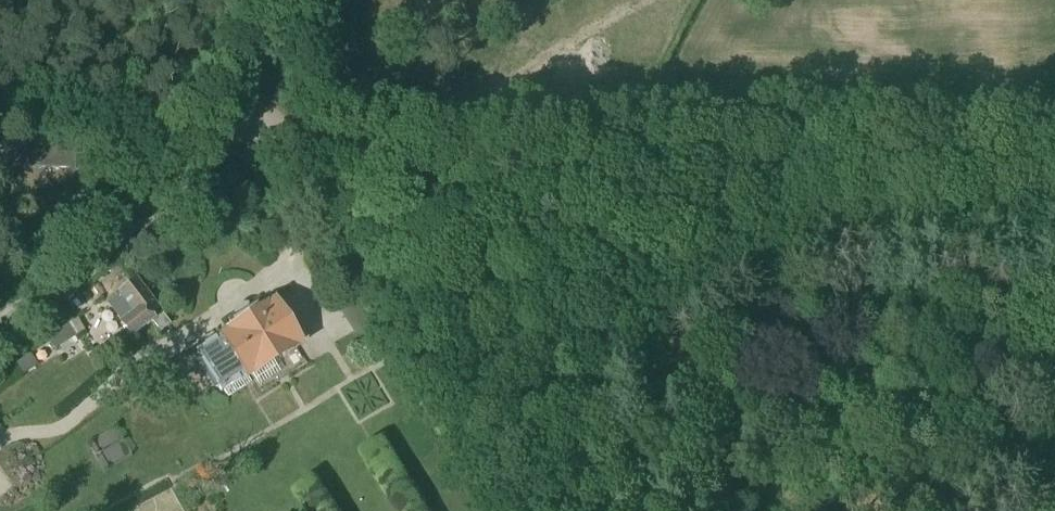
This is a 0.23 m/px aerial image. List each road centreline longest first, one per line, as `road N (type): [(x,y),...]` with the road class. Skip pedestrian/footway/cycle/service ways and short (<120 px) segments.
road 1 (track): [(1054,158),(401,151),(372,158)]
road 2 (unclassified): [(587,510),(404,224),(372,158),(232,109),(269,0)]

